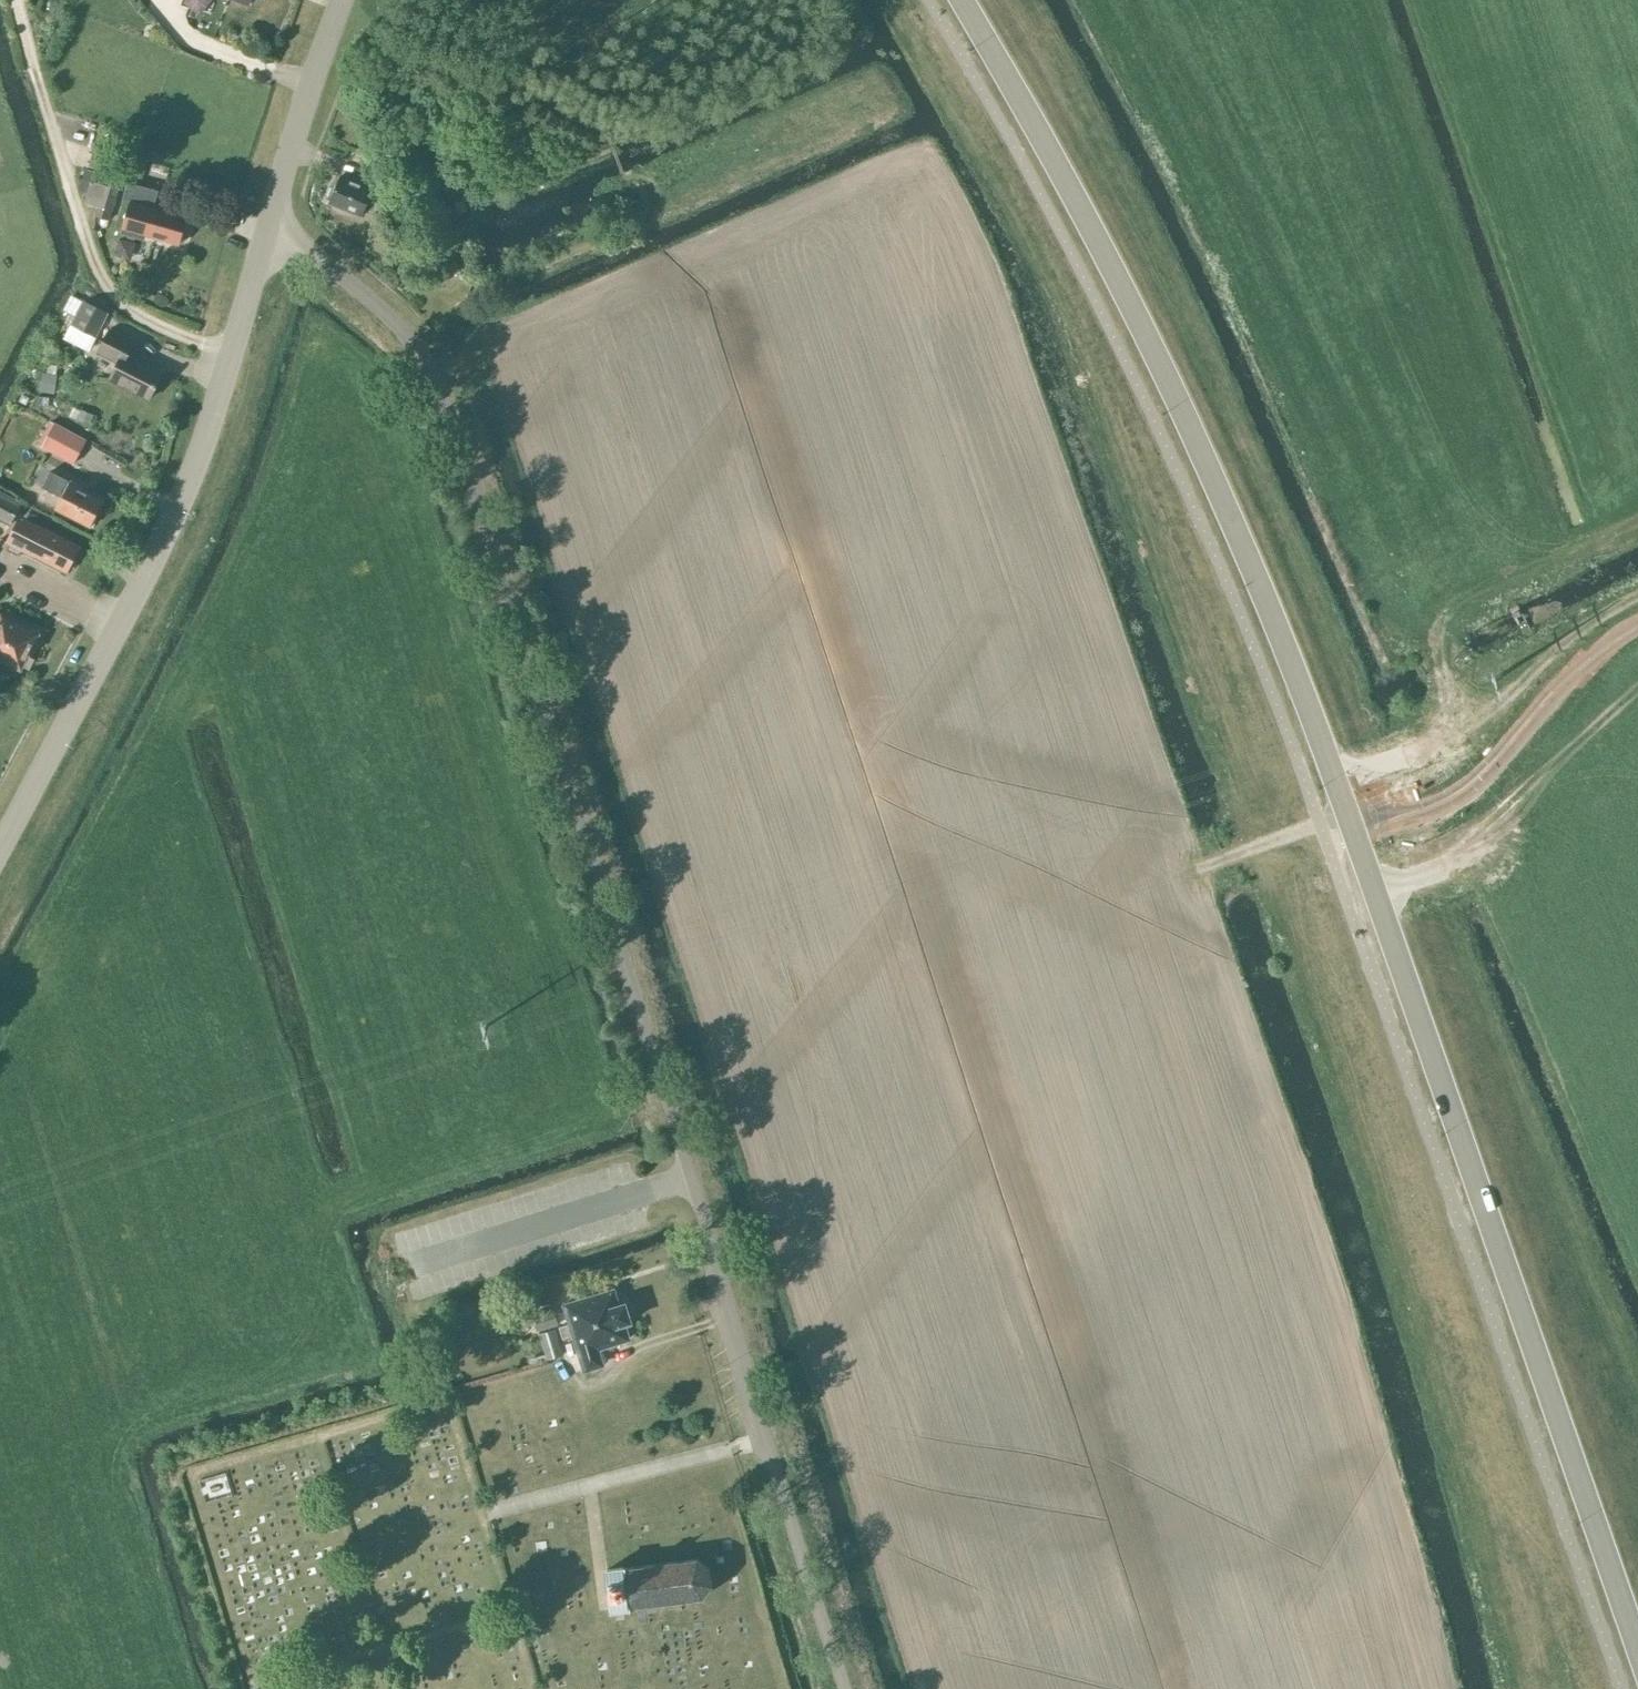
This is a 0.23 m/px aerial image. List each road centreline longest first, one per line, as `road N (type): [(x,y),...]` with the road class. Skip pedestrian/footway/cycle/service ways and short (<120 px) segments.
road 1 (tertiary): [(1637,1651),(1355,839),(1263,601),(1124,292),(960,0)]
road 2 (unclassified): [(844,1688),(724,1311),(682,1144),(442,393),(420,356),(368,298),(300,245),(267,233)]
road 3 (unclassified): [(0,846),(169,525),(267,233)]
road 4 (unclassified): [(267,233),(342,0)]

